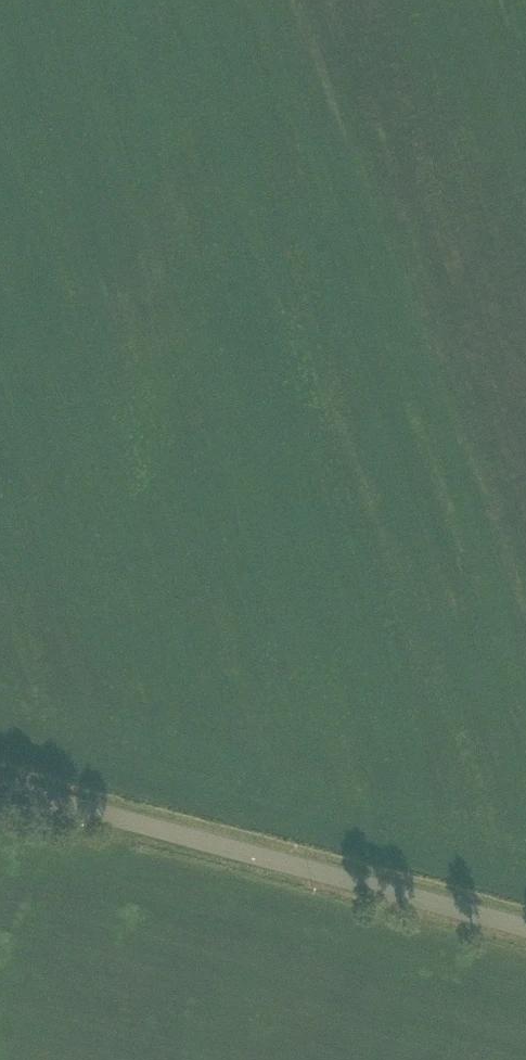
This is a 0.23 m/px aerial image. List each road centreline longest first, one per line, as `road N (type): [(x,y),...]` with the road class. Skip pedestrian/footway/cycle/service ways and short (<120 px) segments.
road 1 (unclassified): [(0,783),(525,926)]

